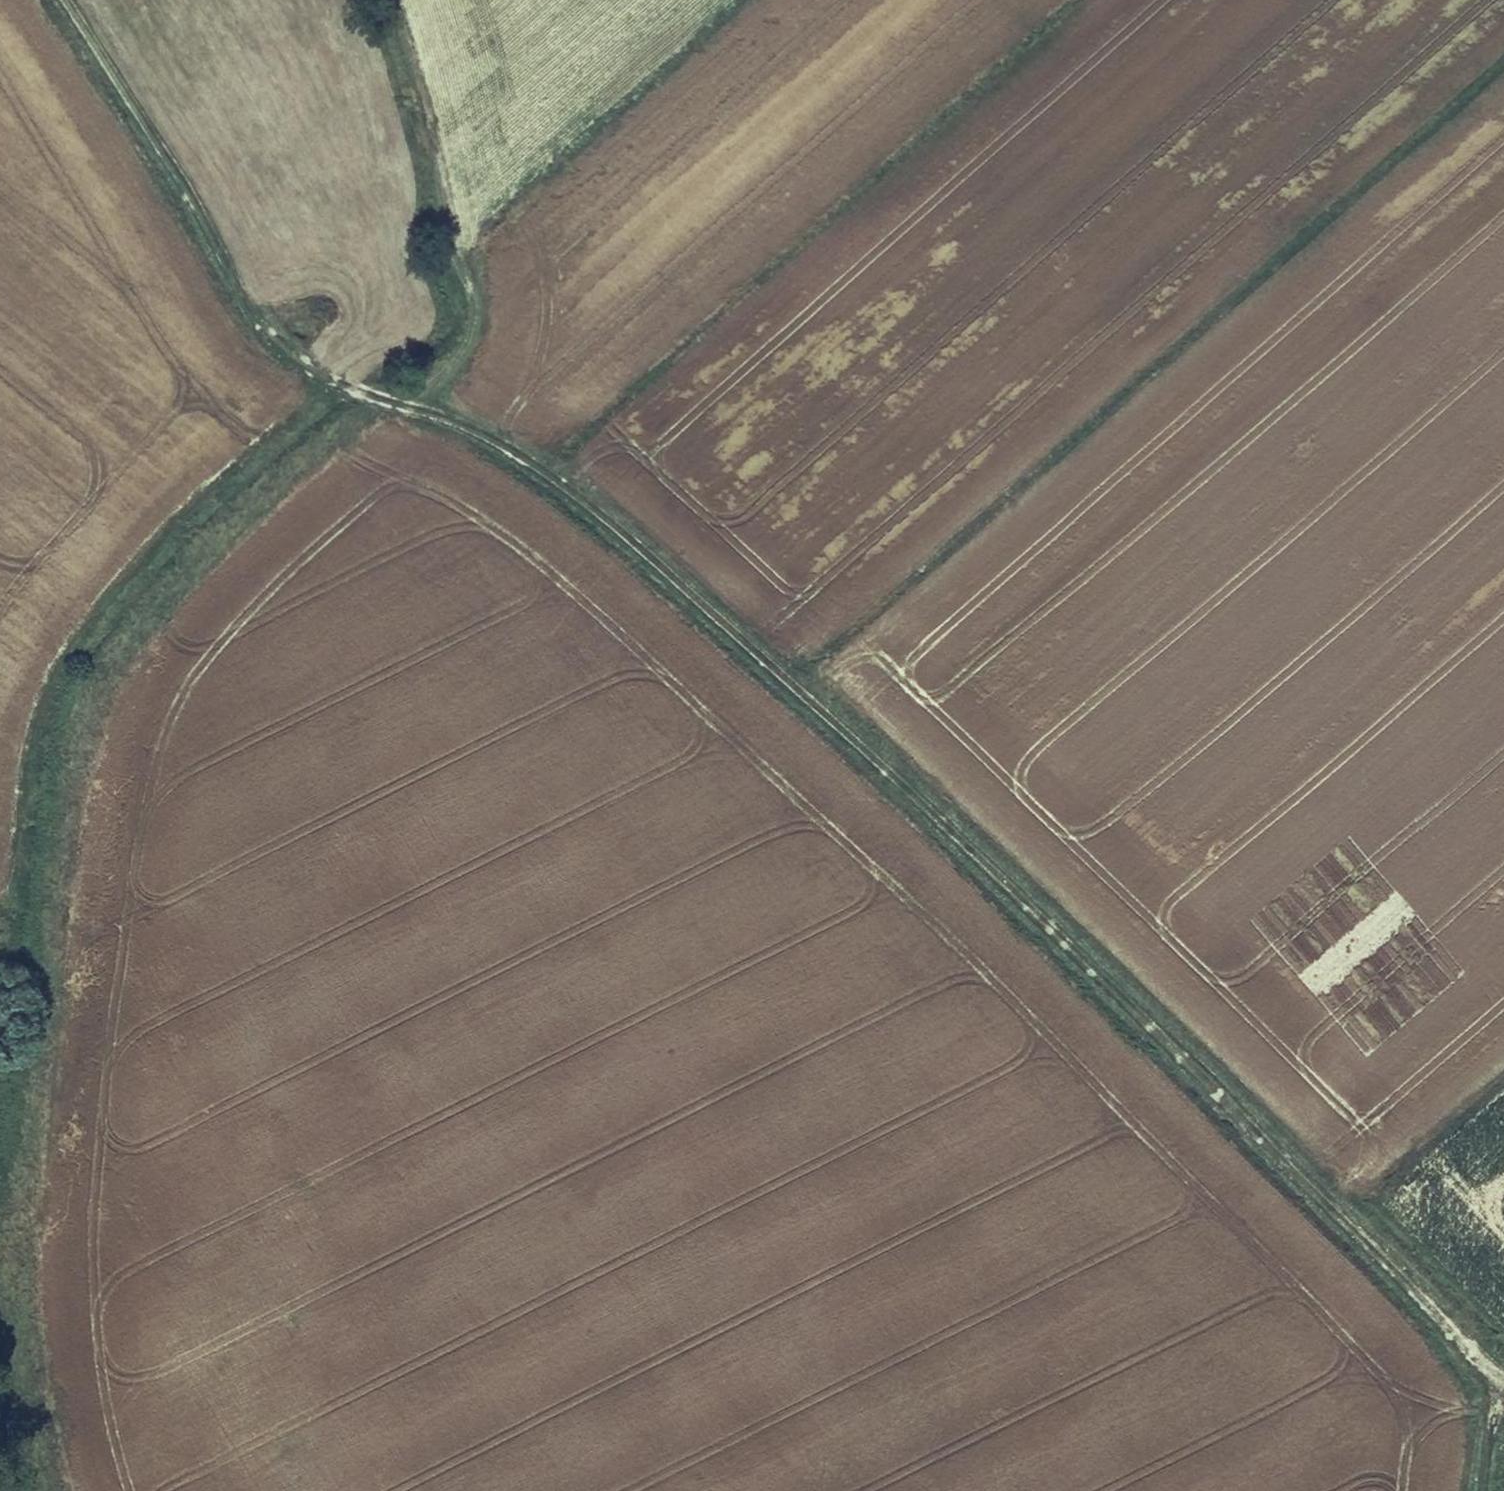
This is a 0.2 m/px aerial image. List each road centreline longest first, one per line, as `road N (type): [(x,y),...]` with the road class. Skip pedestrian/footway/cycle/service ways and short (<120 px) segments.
road 1 (track): [(72,0),(264,308),(327,358),(512,440),(848,724),(1486,1337)]
road 2 (track): [(1486,1337),(1493,1423),(1485,1490)]

